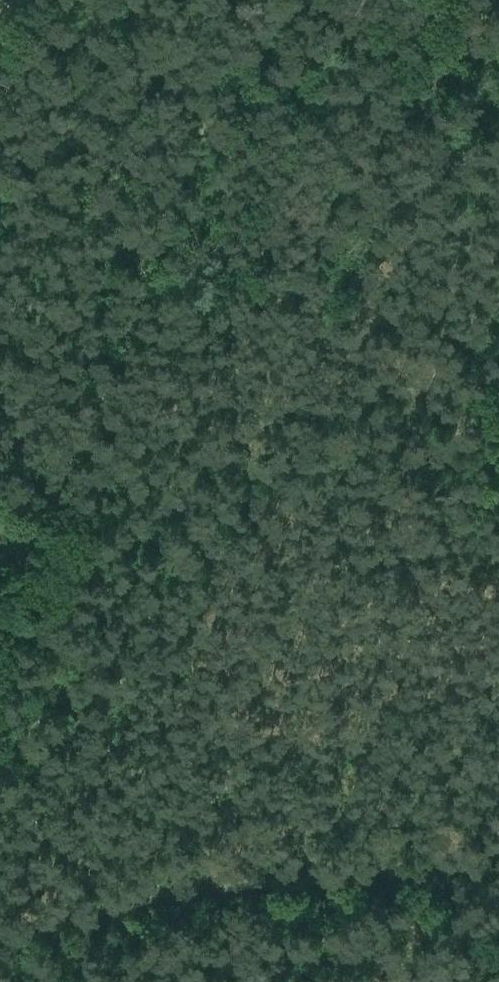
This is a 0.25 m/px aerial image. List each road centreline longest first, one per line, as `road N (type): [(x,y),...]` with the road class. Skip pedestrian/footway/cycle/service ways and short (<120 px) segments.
road 1 (track): [(0,933),(166,897),(435,867),(498,842)]

